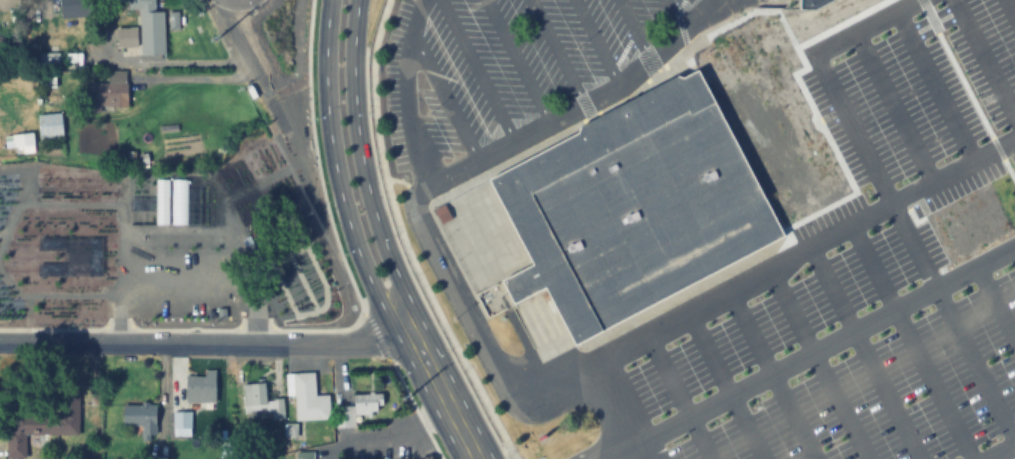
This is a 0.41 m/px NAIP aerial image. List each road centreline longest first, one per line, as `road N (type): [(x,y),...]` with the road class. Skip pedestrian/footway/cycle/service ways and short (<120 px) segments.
road 1 (residential): [(0,344),(345,347),(405,320)]
road 2 (trunk): [(331,0),(327,86),(349,229),(379,299),(405,320)]
road 3 (trunk): [(405,320),(404,287),(362,155),(354,89),(360,0)]
road 4 (trunk): [(475,458),(405,320)]

